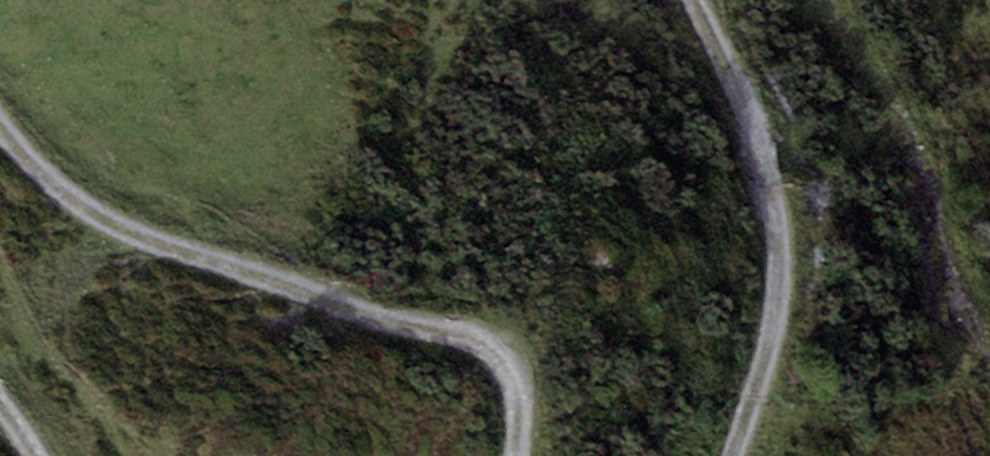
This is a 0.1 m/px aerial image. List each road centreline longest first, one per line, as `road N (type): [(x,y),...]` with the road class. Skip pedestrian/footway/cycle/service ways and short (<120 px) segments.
road 1 (track): [(0,117),(27,156),(112,226),(501,361),(522,401),(518,455)]
road 2 (track): [(741,455),(783,252),(777,200),(693,0)]

